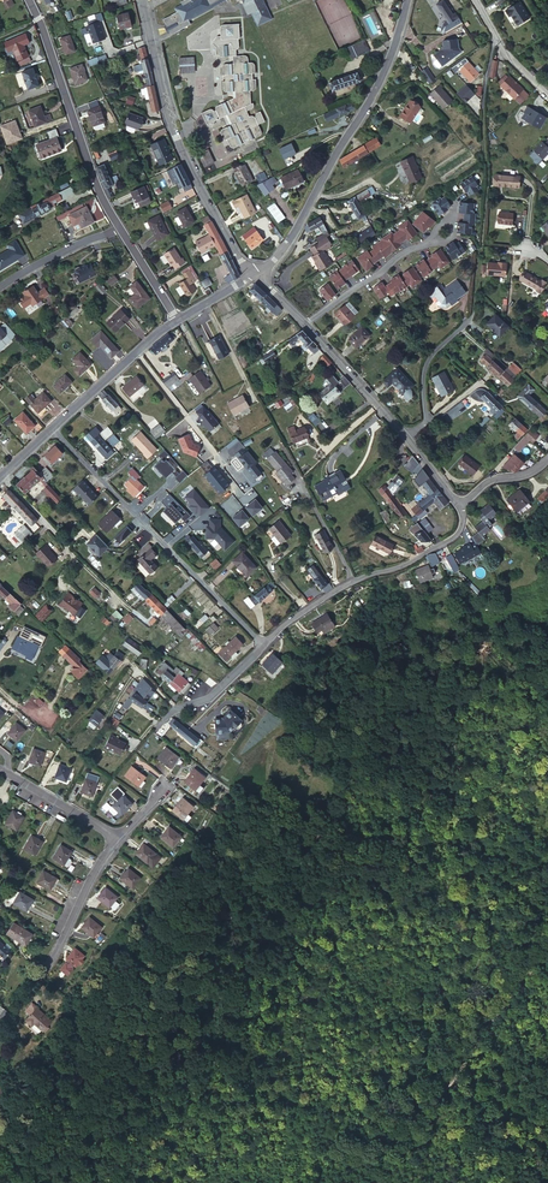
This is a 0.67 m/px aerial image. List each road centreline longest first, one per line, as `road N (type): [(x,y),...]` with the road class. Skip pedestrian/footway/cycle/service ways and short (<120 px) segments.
road 1 (residential): [(255,275),(284,247),(375,92),(407,0)]
road 2 (residential): [(52,429),(264,644)]
road 3 (residential): [(255,275),(240,262),(177,138),(142,0)]
road 4 (track): [(364,1182),(547,953)]
road 5 (residential): [(29,0),(100,195),(120,228)]
road 6 (residential): [(461,503),(305,325)]
road 7 (residential): [(264,644),(339,588),(457,534)]
road 8 (track): [(471,319),(485,161),(481,114)]
road 9 (residential): [(305,325),(440,230)]
road 10 (residential): [(118,837),(47,967)]
road 11 (residential): [(0,771),(118,837)]
road 12 (residential): [(120,228),(0,286)]
road 13 (residential): [(160,723),(210,698),(264,644)]
road 14 (unclassified): [(214,453),(136,353)]
road 15 (residential): [(474,0),(512,60),(547,94)]

